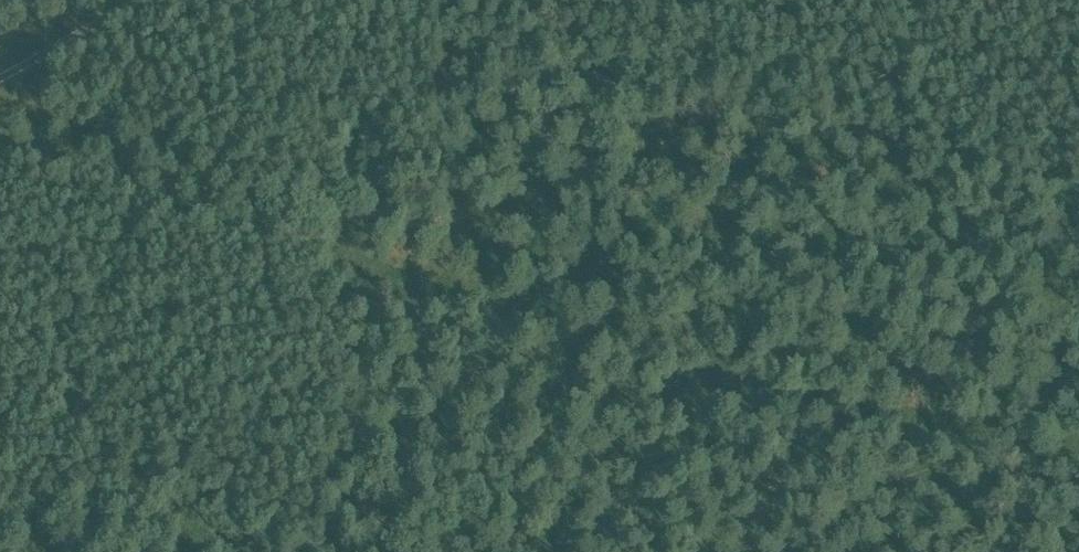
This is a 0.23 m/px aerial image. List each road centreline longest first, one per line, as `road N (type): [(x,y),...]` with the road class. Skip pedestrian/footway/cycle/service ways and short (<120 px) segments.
road 1 (track): [(0,79),(138,0)]

